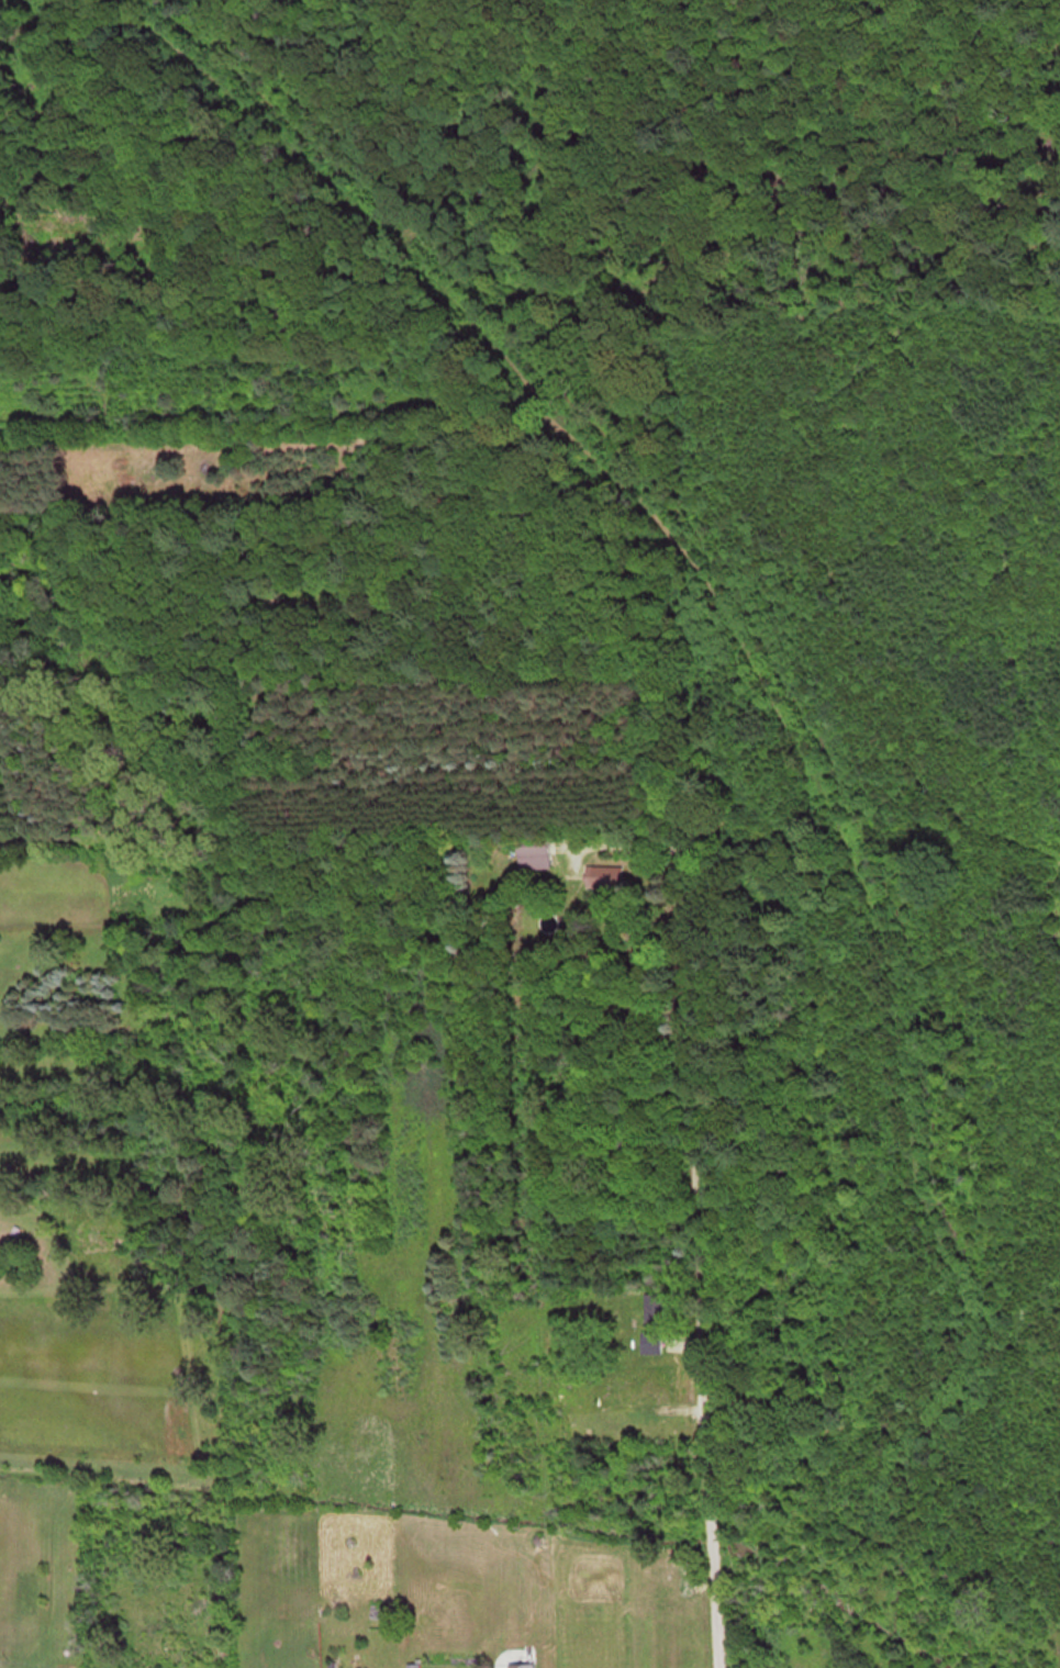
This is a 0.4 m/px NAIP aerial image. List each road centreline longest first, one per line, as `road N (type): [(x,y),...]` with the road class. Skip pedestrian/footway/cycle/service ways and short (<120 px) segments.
road 1 (residential): [(717,1667),(681,882)]

